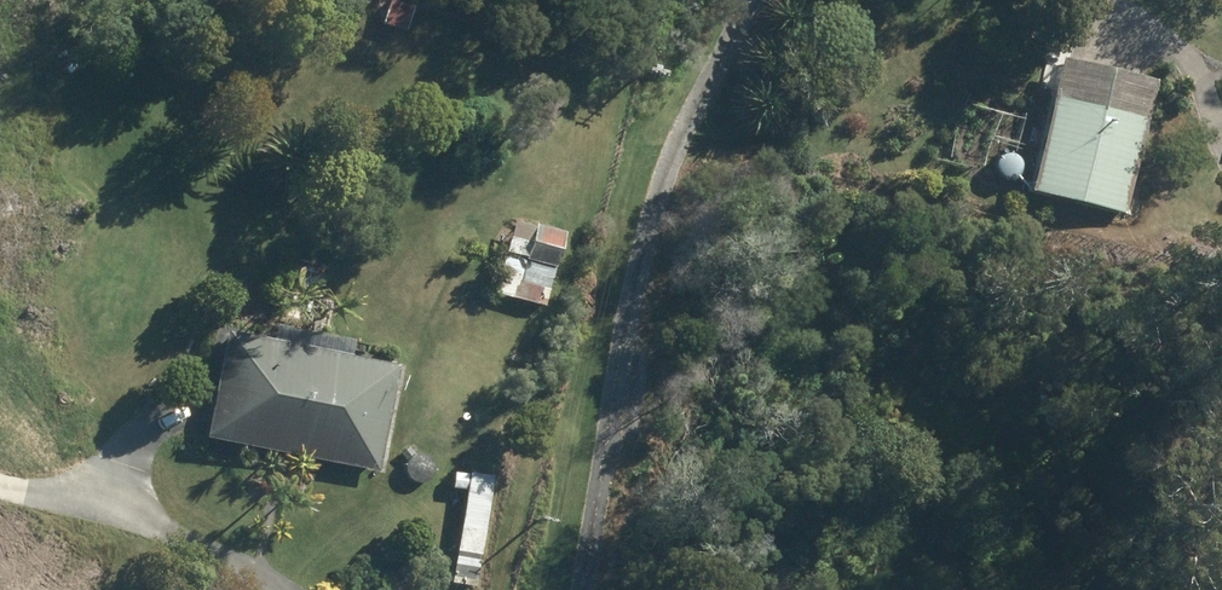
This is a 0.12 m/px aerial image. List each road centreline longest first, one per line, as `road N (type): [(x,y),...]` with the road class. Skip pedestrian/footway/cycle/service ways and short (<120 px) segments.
road 1 (track): [(572,589),(593,428),(684,94),(735,0)]
road 2 (track): [(0,483),(234,549),(282,589)]
road 3 (track): [(1107,0),(1158,46),(1221,126)]

